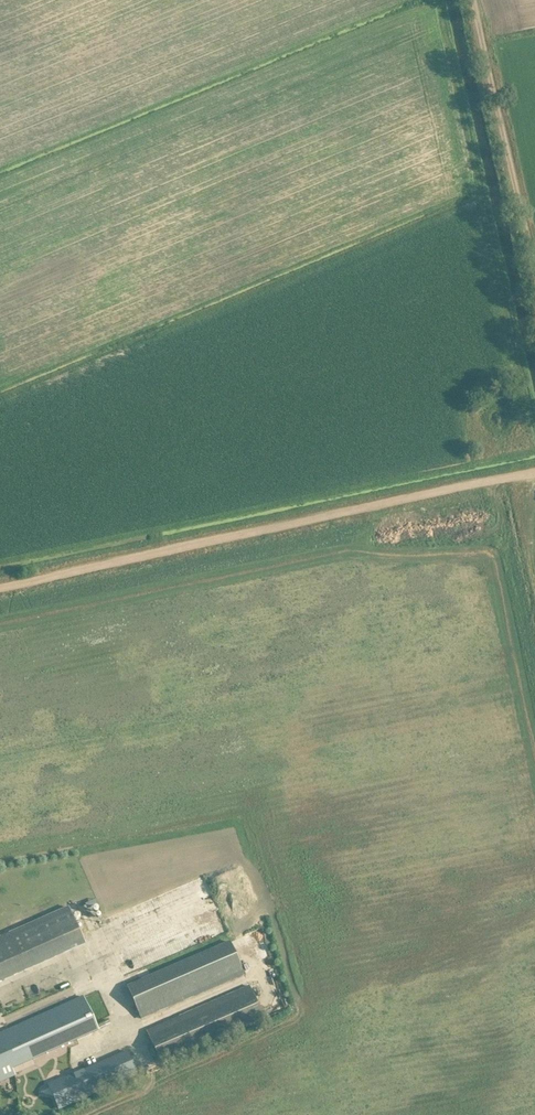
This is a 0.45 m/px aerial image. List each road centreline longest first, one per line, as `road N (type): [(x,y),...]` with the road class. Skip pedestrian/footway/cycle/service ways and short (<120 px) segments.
road 1 (track): [(0,586),(534,474)]
road 2 (track): [(534,255),(475,0)]

